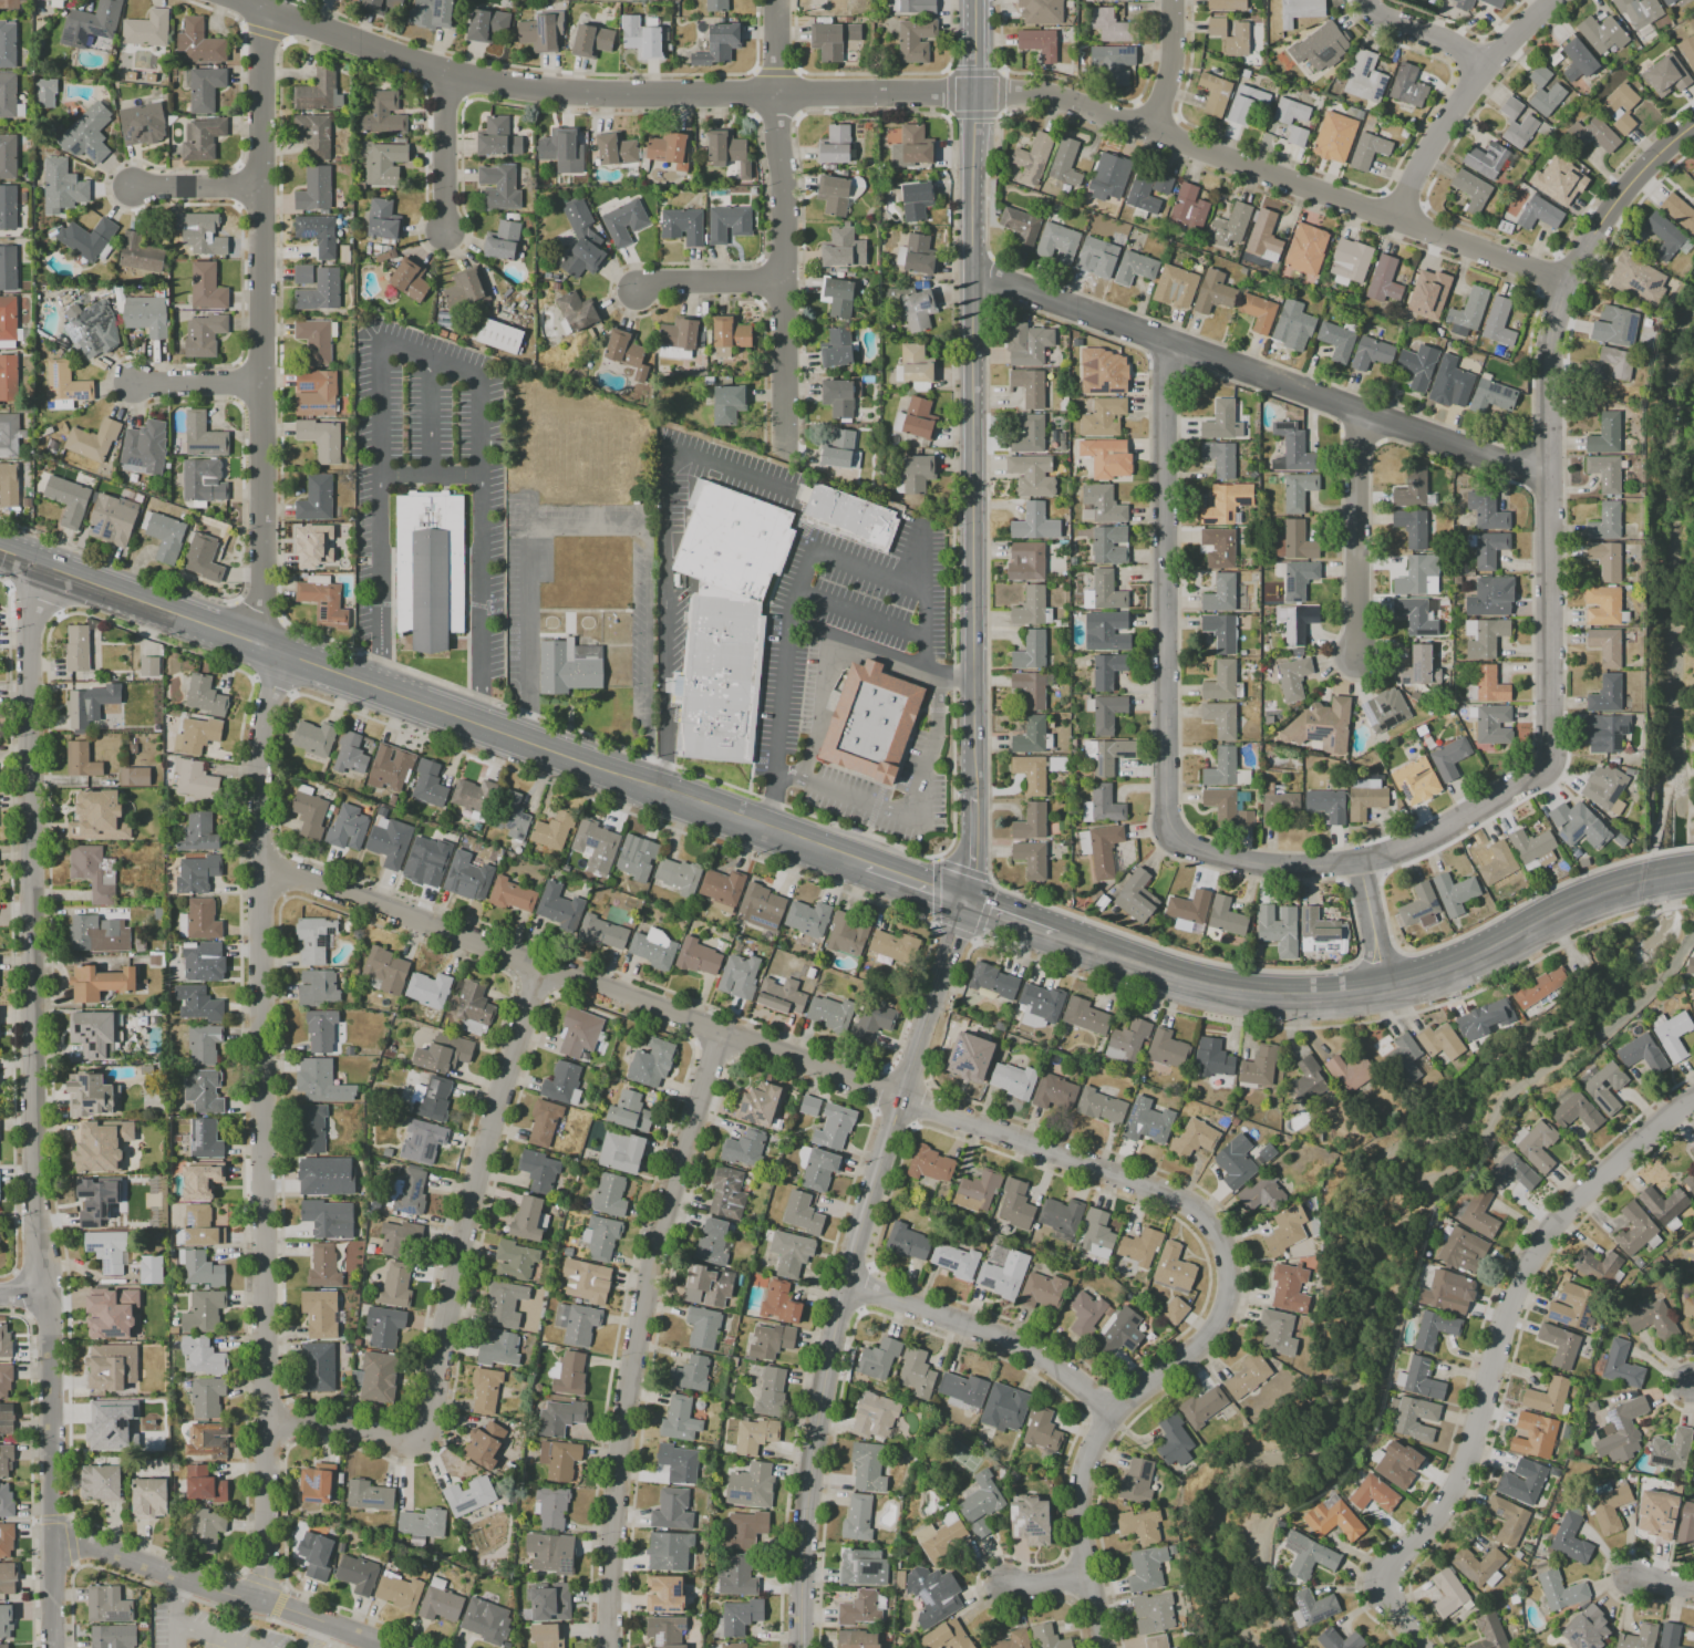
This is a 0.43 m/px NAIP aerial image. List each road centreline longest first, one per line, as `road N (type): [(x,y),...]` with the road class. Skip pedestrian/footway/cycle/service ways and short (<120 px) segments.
road 1 (residential): [(1566,283),(1170,142),(974,97),(549,93),(457,80),(233,0)]
road 2 (residential): [(48,571),(29,620),(32,1190),(48,1316),(52,1647)]
road 3 (residential): [(286,659),(261,730),(259,768),(266,1426),(264,1582),(256,1600)]
road 4 (tertiary): [(974,0),(968,902)]
road 5 (residential): [(1693,124),(1623,190),(1566,283),(1550,360),(1542,760),(1436,833),(1360,862)]
road 6 (residential): [(901,1097),(1178,1199),(1200,1213),(1227,1256),(1228,1295),(1213,1330),(1133,1393),(1086,1462),(1080,1516),(1103,1647)]
road 7 (tertiary): [(968,902),(839,1306),(818,1412),(801,1647)]
road 8 (tertiary): [(664,794),(0,554)]
road 9 (residential): [(1160,338),(1168,822),(1187,844),(1212,853),(1292,867),(1360,862)]
road 10 (residential): [(901,1097),(289,874),(260,874)]
road 11 (residential): [(1693,1100),(1572,1202),(1531,1257),(1506,1313),(1464,1468),(1450,1496),(1383,1579),(1386,1599),(1420,1647)]
road 12 (residential): [(543,966),(475,1182),(420,1435),(266,1426)]
road 13 (residential): [(269,15),(258,605),(247,644)]
road 14 (residential): [(721,1032),(647,1289),(616,1492),(608,1647)]
road 15 (residential): [(1548,476),(971,274)]
road 16 (residential): [(779,0),(783,460)]
road 17 (tertiary): [(1383,988),(1314,995),(1230,989),(1055,934)]
road 18 (tertiary): [(968,902),(664,794)]
road 19 (residential): [(1115,1412),(1025,1348),(846,1282)]
road 20 (tertiary): [(1650,879),(1599,893),(1457,963),(1383,988)]
road 21 (residential): [(1567,0),(1495,56),(1394,225)]
road 22 (residential): [(319,1620),(78,1540),(51,1543)]
road 23 (residential): [(1354,408),(1360,662)]
road 24 (residential): [(457,80),(444,237)]
road 25 (residential): [(783,281),(632,292)]
road 26 (residential): [(1172,0),(1170,142)]
road 27 (residential): [(1374,0),(1374,12),(1495,56)]
road 28 (residential): [(265,190),(131,190)]
road 29 (residential): [(265,384),(133,384)]
road 30 (residential): [(1360,862),(1383,988)]

